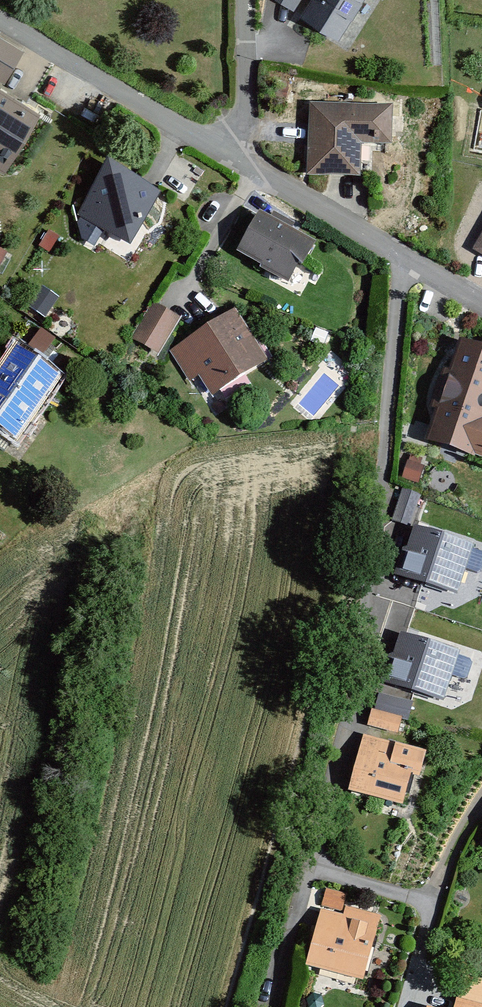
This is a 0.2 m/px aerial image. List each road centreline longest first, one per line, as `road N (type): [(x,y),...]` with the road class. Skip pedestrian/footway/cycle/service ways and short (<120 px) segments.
road 1 (residential): [(248,164),(0,18)]
road 2 (residential): [(481,308),(248,164)]
road 3 (residential): [(246,0),(248,164)]

